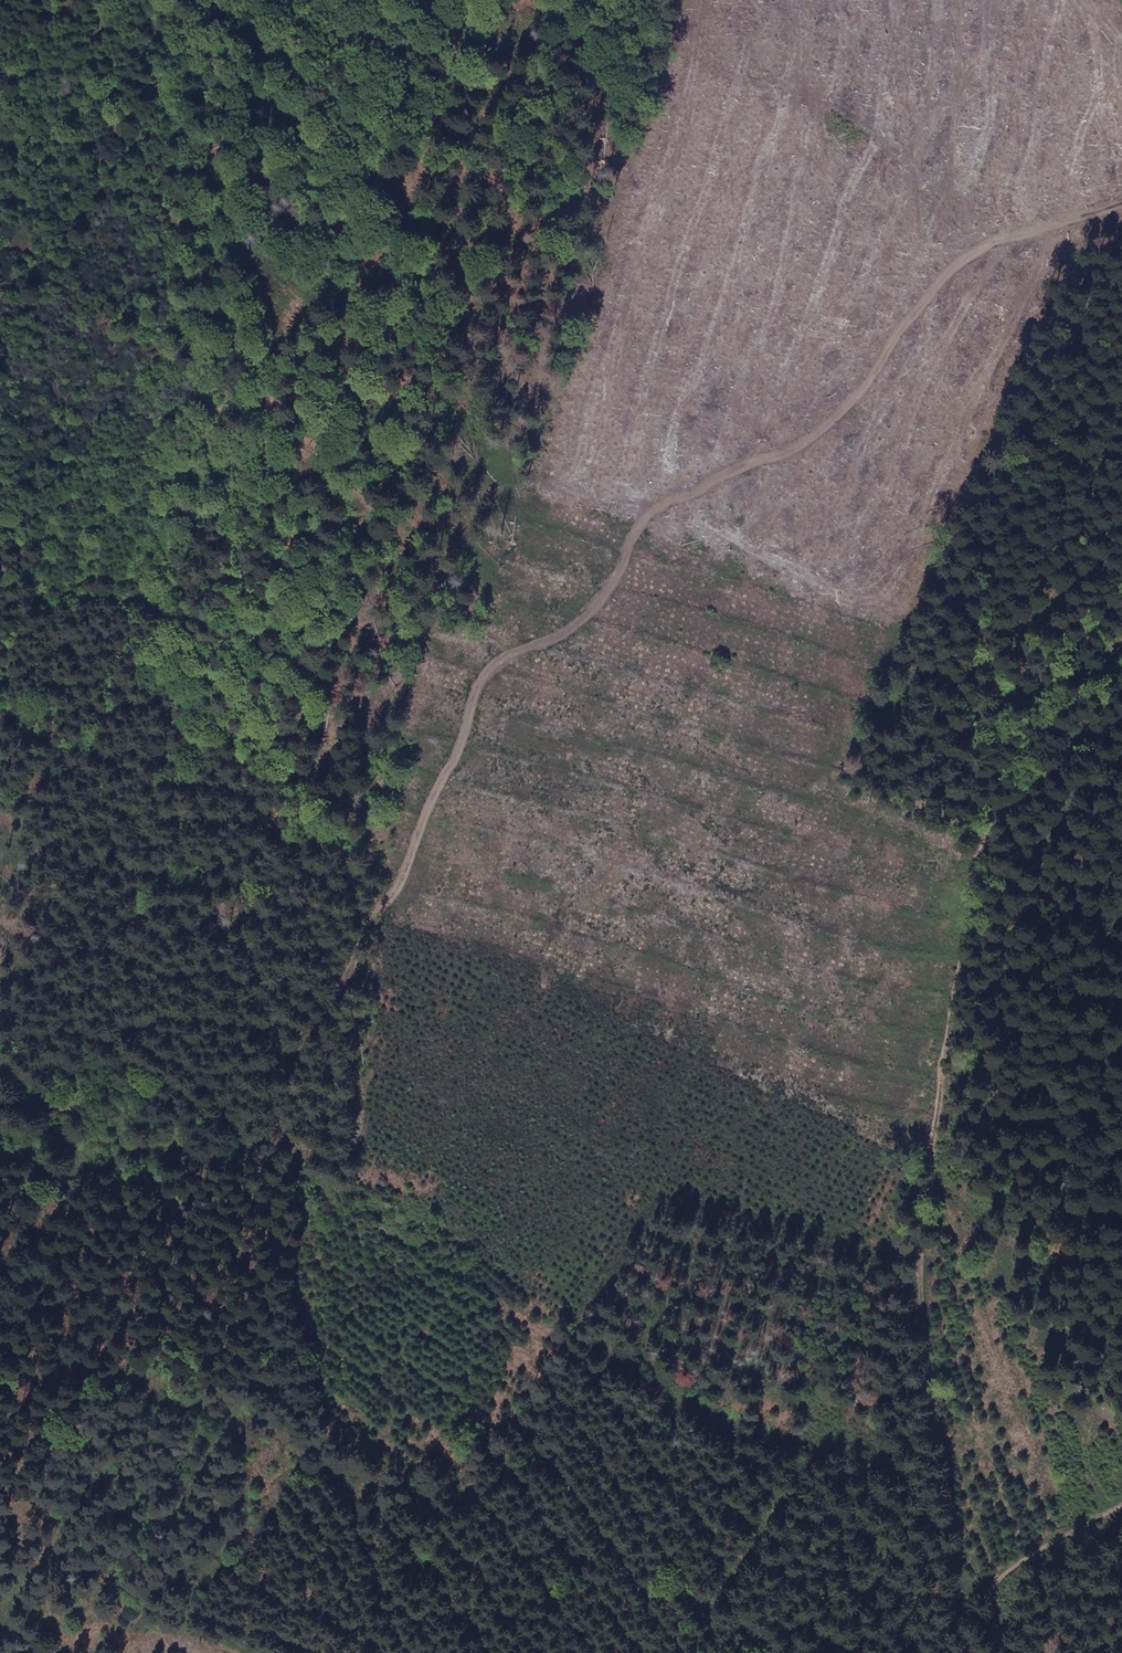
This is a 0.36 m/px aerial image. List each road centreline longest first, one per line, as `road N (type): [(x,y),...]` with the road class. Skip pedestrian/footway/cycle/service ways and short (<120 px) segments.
road 1 (track): [(967,1613),(909,1348),(924,1158),(985,840),(1033,775),(1121,706)]
road 2 (track): [(1121,1510),(1056,1538),(967,1613),(936,1652)]

